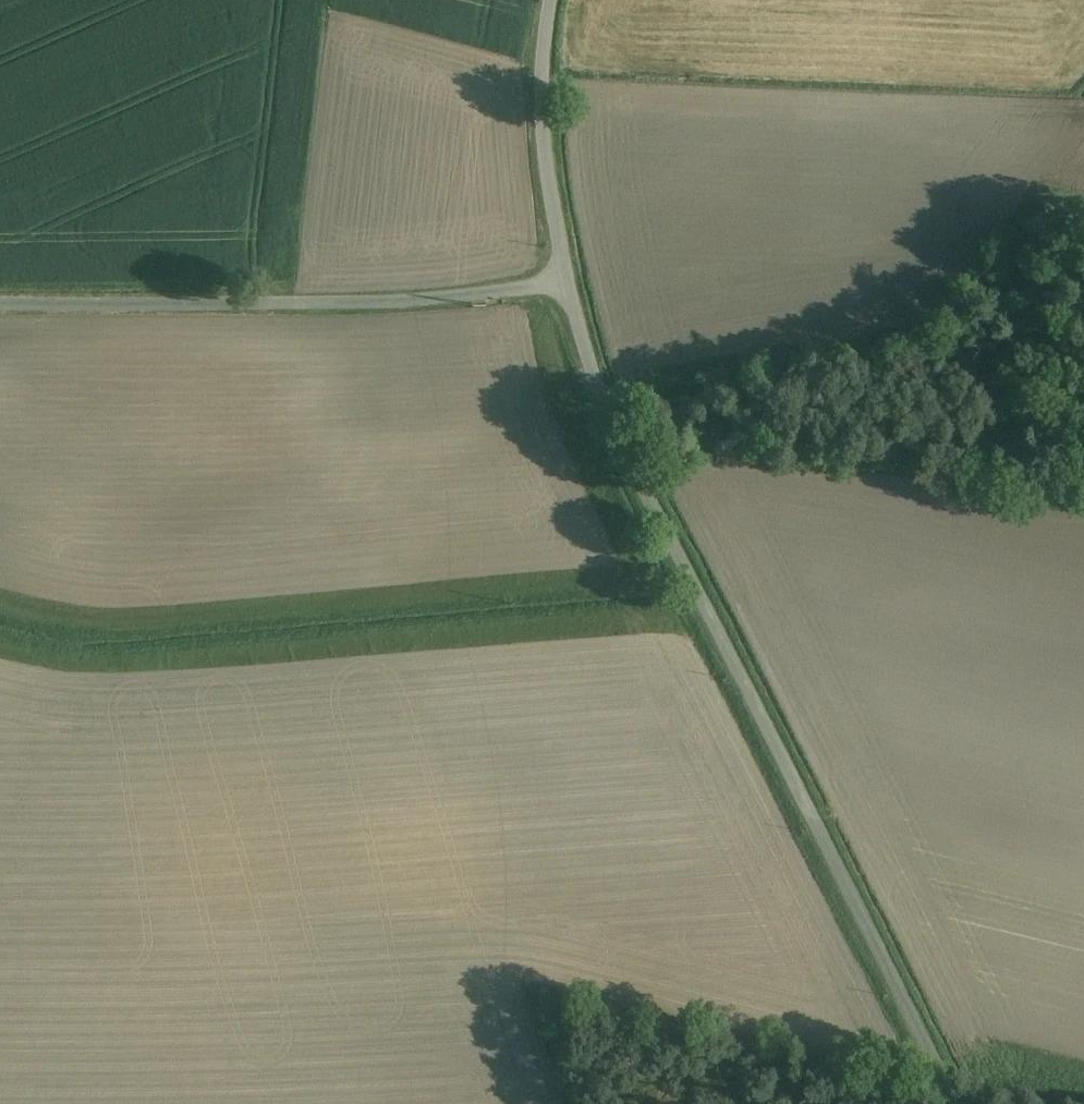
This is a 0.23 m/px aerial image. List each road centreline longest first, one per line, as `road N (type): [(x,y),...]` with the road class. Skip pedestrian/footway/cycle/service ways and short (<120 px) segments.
road 1 (unclassified): [(953,1103),(649,494),(560,270),(550,49),(560,0)]

